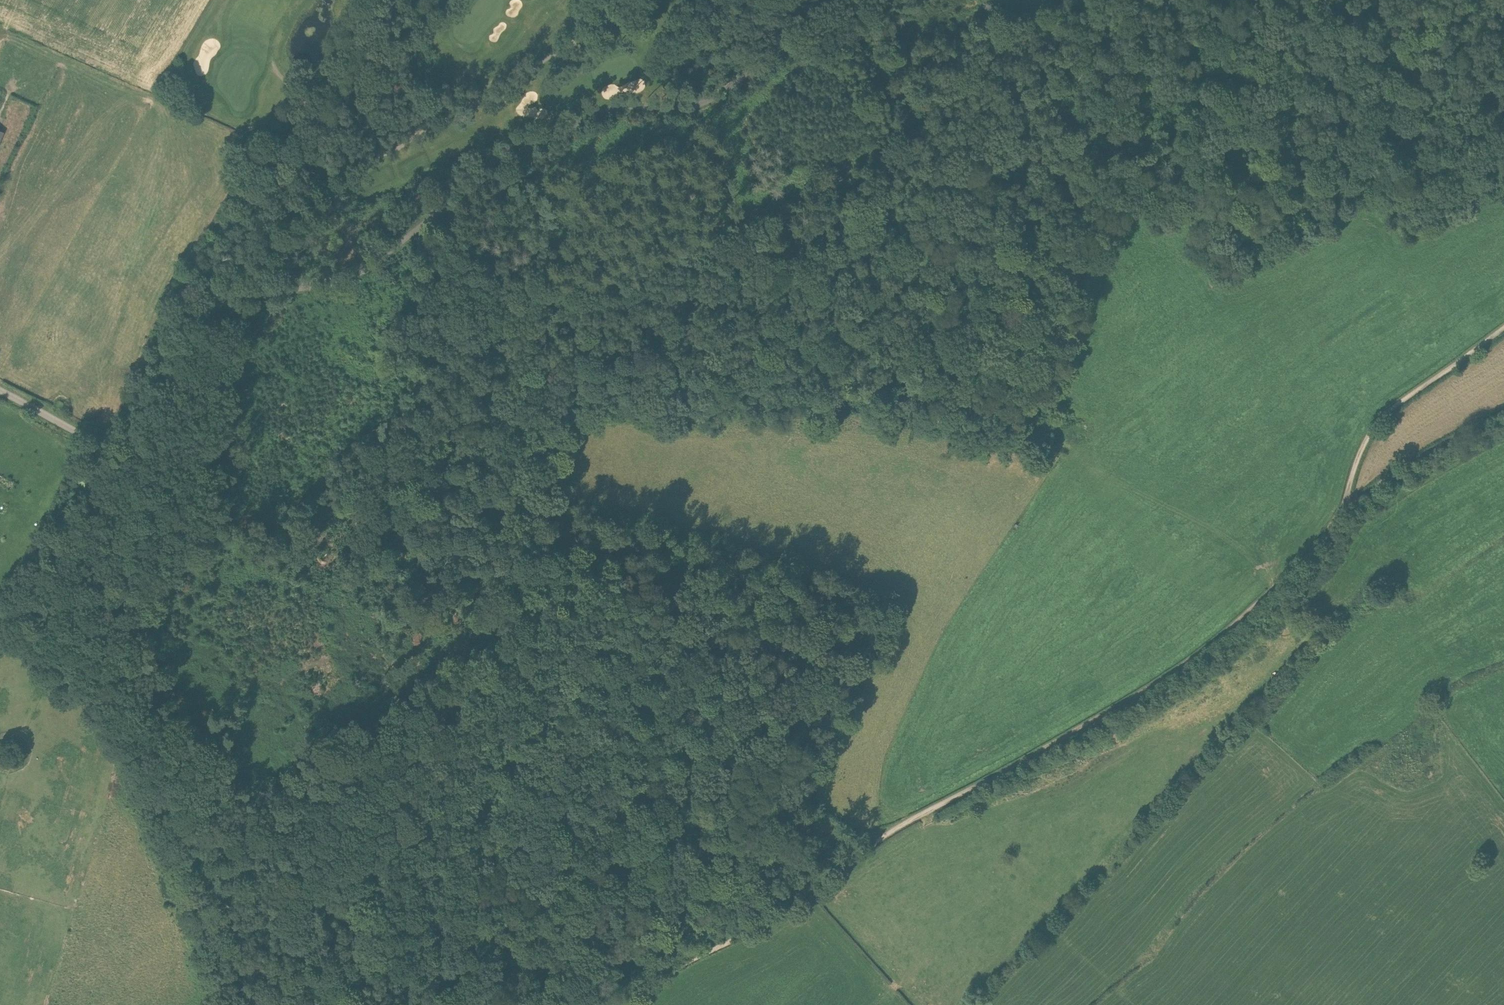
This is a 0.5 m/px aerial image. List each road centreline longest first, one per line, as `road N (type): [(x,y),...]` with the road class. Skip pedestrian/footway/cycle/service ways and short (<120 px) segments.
road 1 (track): [(636,1004),(673,970),(766,923),(884,837),(1186,664),(1285,579),(1346,503)]
road 2 (track): [(322,124),(367,152),(387,153),(597,28),(635,17),(648,0)]
road 3 (track): [(388,0),(347,88),(205,311)]
road 4 (track): [(1346,503),(1379,421),(1503,328)]
road 5 (track): [(1346,503),(1503,413)]

